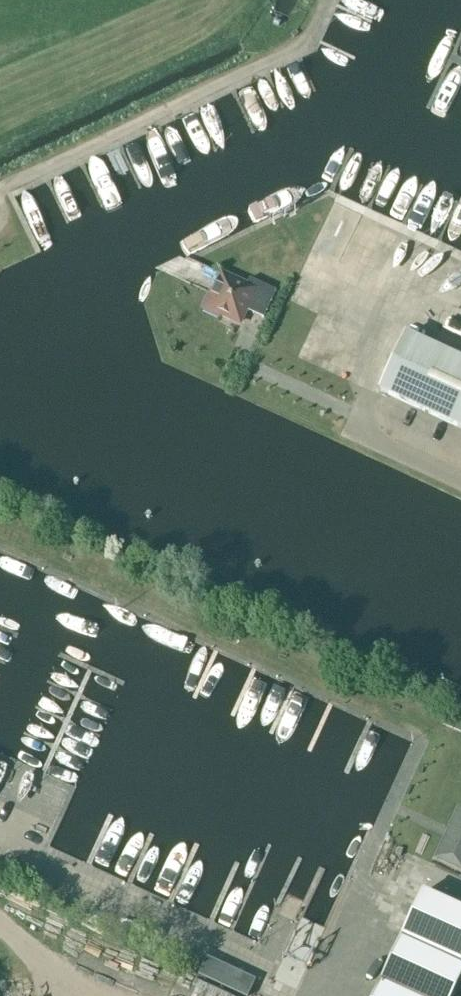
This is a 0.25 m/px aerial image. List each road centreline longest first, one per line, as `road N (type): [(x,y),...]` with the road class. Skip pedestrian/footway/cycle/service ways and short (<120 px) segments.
road 1 (unclassified): [(0,191),(306,45),(332,0)]
road 2 (unclassified): [(460,481),(366,438),(357,423),(363,403)]

